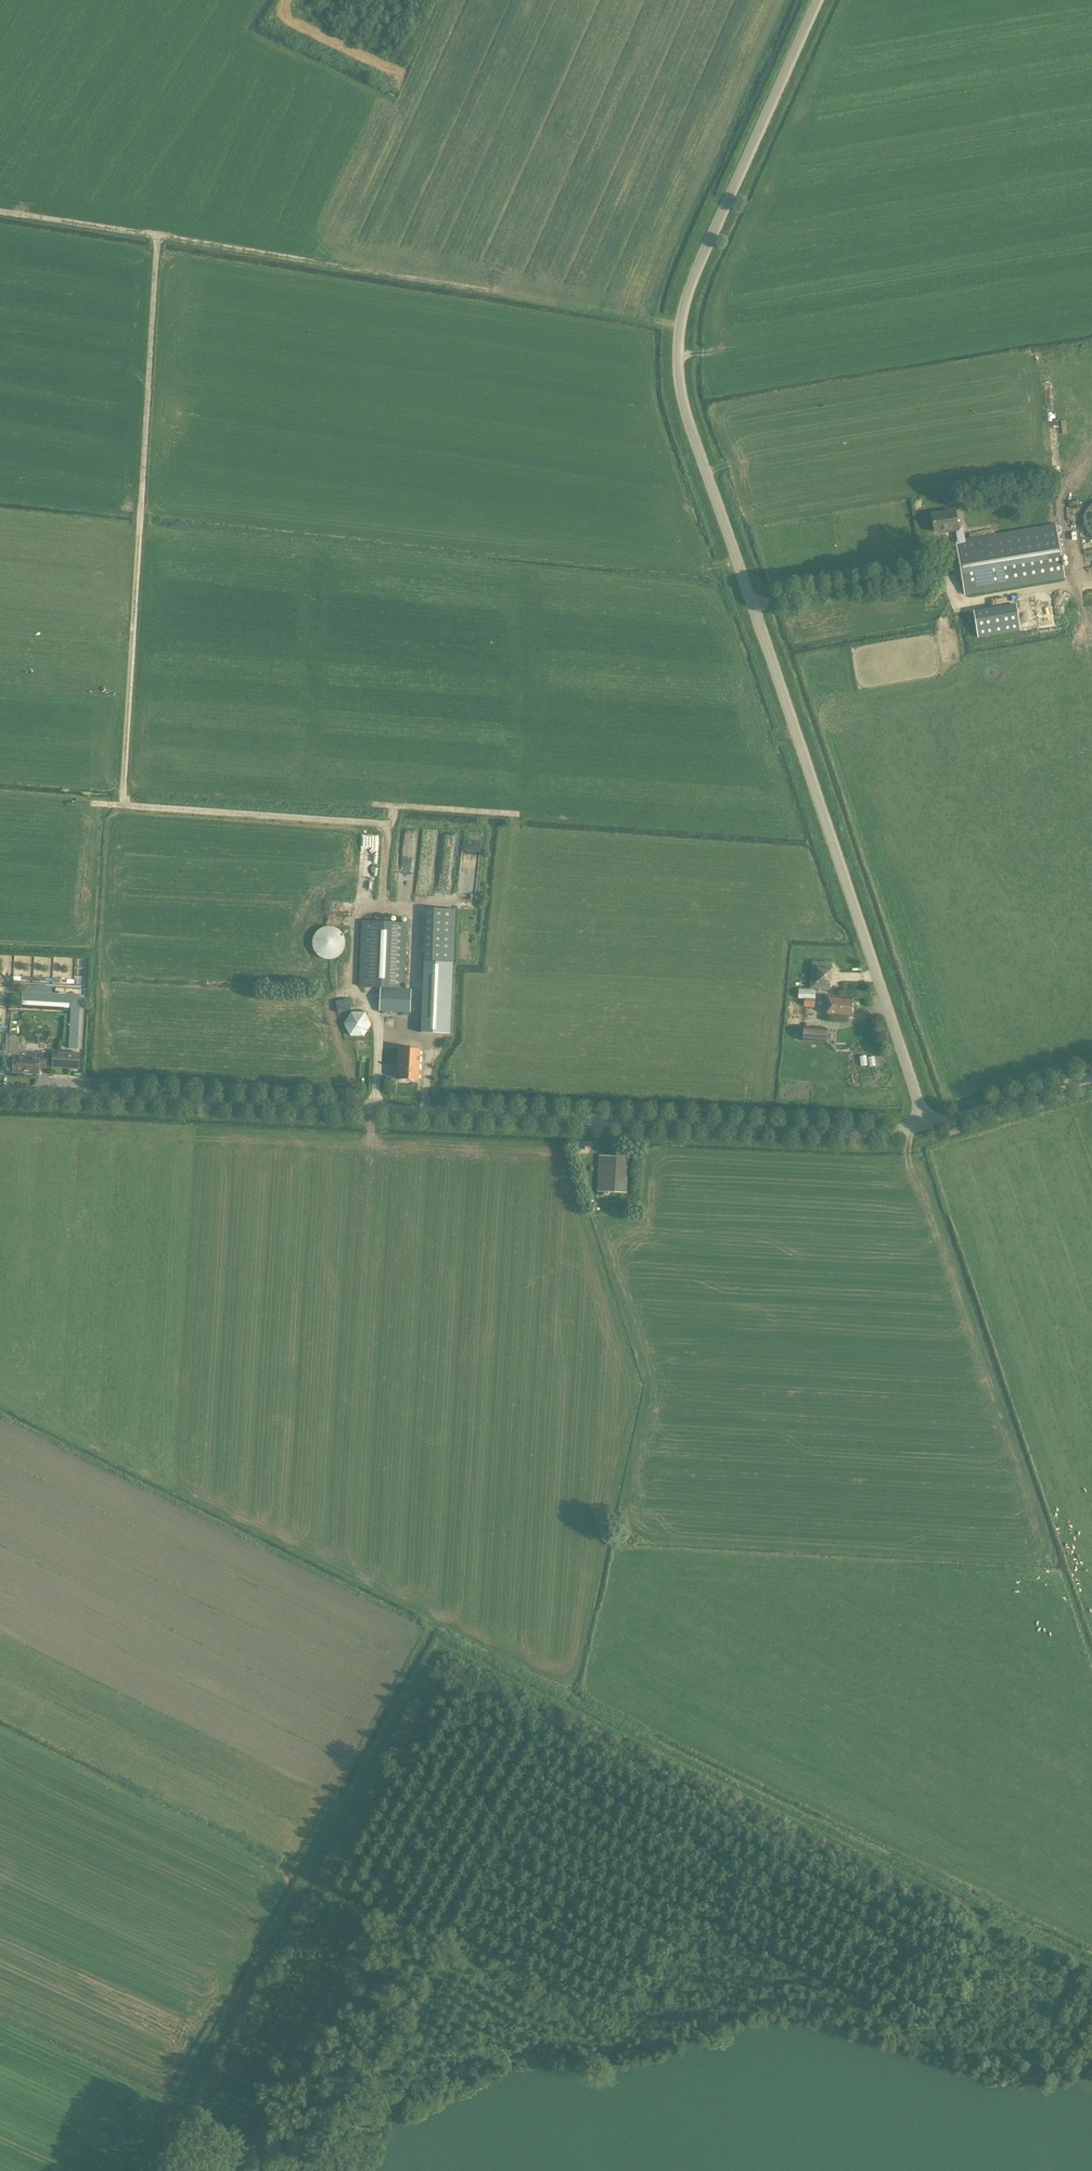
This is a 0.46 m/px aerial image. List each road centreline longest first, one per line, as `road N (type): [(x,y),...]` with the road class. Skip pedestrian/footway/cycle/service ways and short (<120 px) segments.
road 1 (unclassified): [(925,1127),(683,408),(677,371),(685,294),(816,0)]
road 2 (unclassified): [(925,1127),(852,1132),(0,1092)]
road 3 (unclassified): [(1091,1075),(925,1127)]

